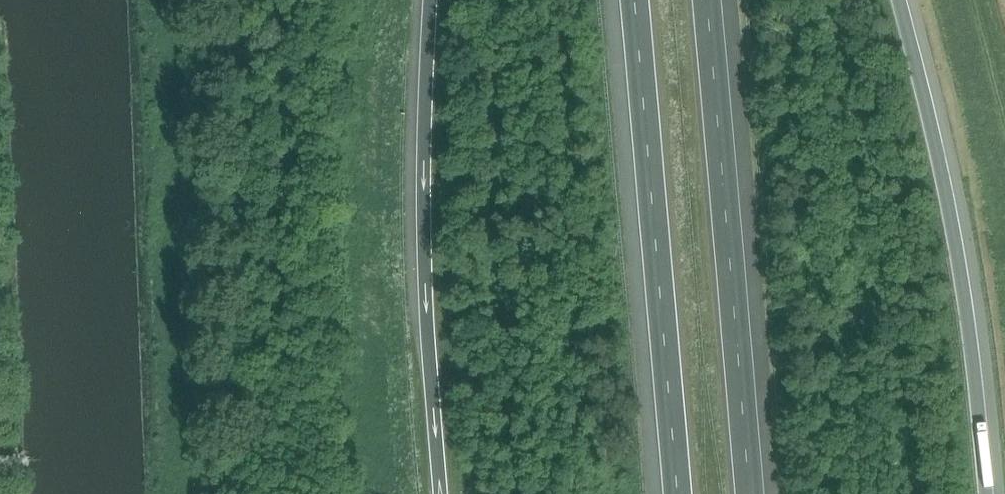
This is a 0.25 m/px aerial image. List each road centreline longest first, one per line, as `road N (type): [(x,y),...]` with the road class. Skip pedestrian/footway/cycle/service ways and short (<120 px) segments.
road 1 (motorway): [(985,493),(958,266),(898,0)]
road 2 (motorway): [(749,493),(706,0)]
road 3 (motorway): [(634,0),(677,493)]
road 4 (motorway): [(430,0),(423,200),(439,493)]

